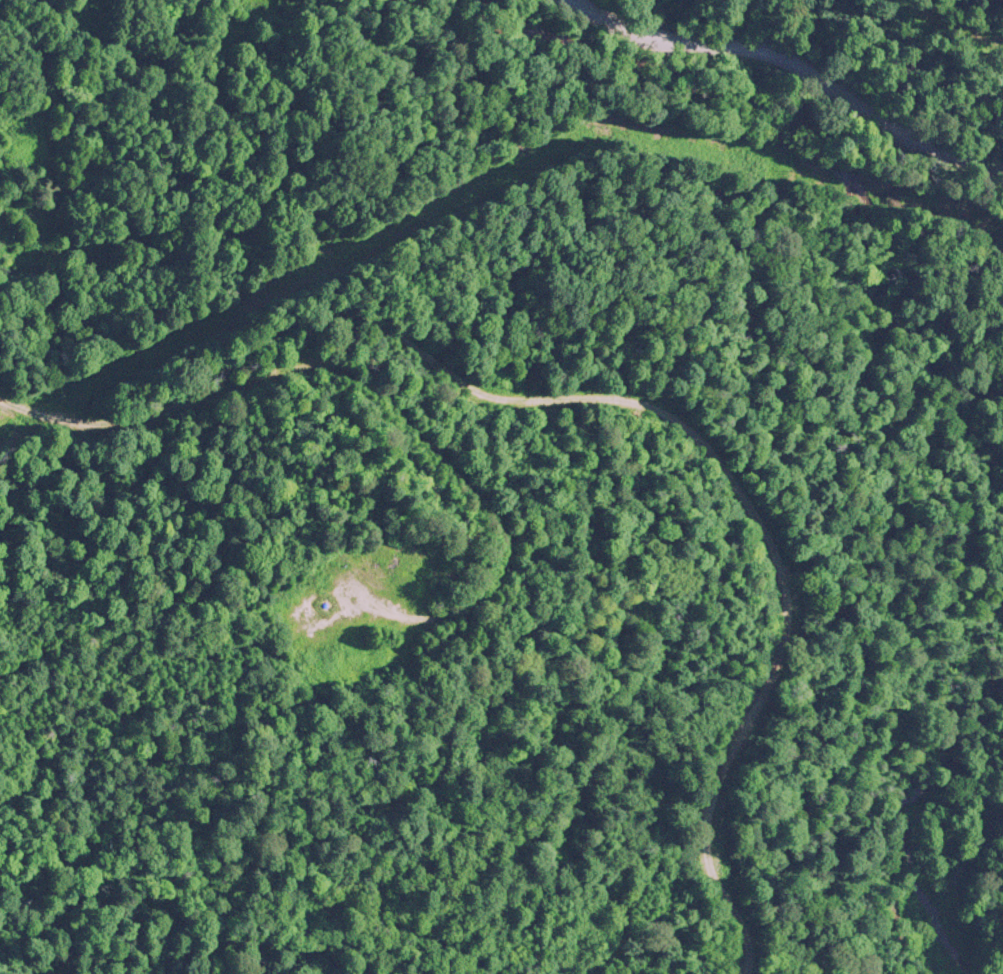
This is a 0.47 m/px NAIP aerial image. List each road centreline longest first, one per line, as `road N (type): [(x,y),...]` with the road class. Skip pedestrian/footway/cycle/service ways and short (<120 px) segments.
road 1 (tertiary): [(593,0),(668,33),(811,68),(897,118),(1002,160)]

